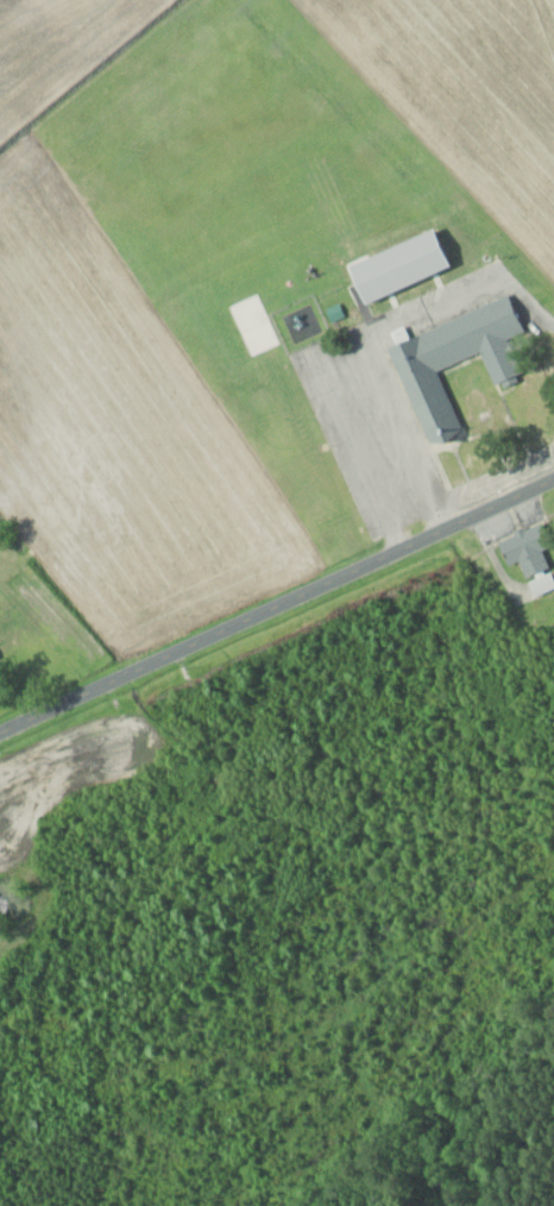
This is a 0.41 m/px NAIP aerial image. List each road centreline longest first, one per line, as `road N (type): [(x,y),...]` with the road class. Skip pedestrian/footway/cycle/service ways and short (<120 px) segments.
road 1 (residential): [(0,732),(553,477)]

